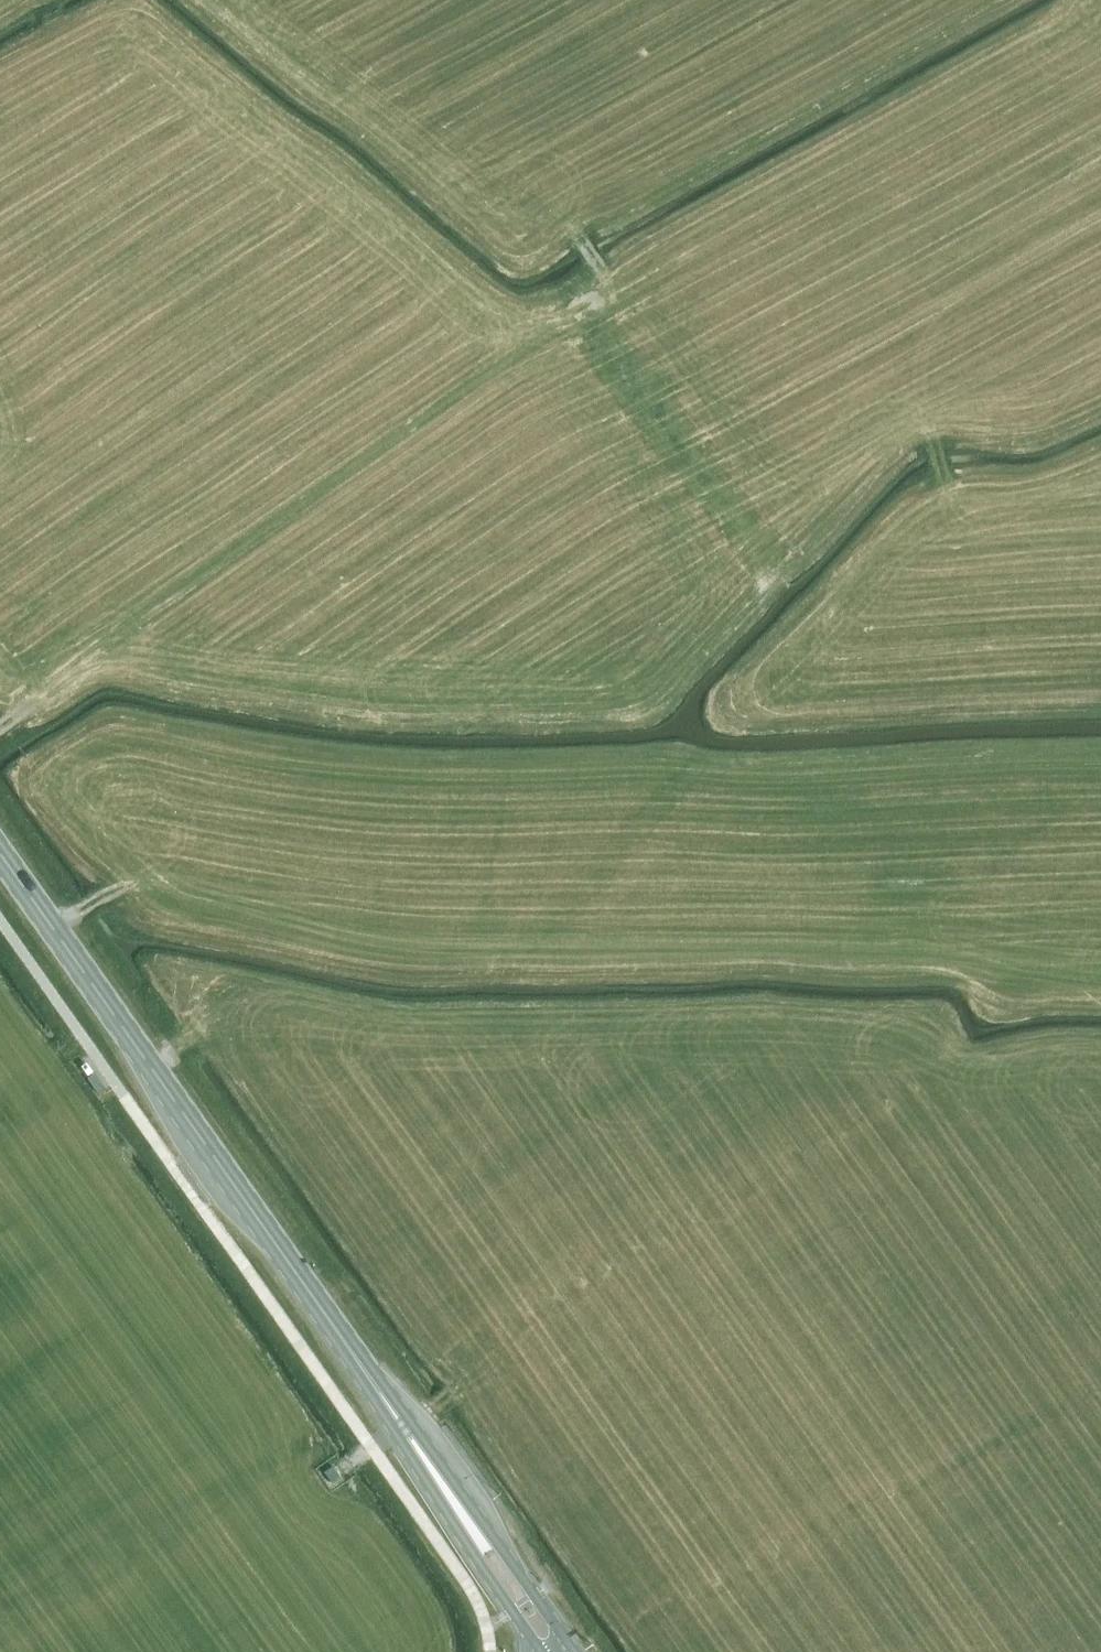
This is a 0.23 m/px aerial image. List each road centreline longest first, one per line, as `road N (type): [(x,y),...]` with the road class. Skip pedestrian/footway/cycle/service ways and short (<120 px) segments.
road 1 (primary): [(361,1364),(0,854)]
road 2 (primary): [(576,1651),(377,1374),(361,1364)]
road 3 (primary): [(361,1364),(362,1379),(542,1651)]

